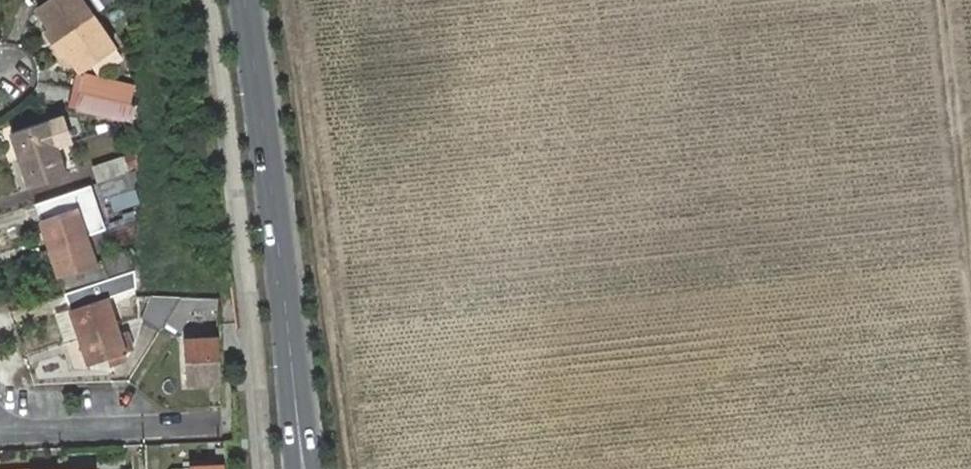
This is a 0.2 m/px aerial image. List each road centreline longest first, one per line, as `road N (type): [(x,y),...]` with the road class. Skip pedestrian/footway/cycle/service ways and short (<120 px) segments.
road 1 (tertiary): [(299,418),(242,0)]
road 2 (track): [(970,307),(940,0)]
road 3 (residential): [(0,433),(208,425)]

